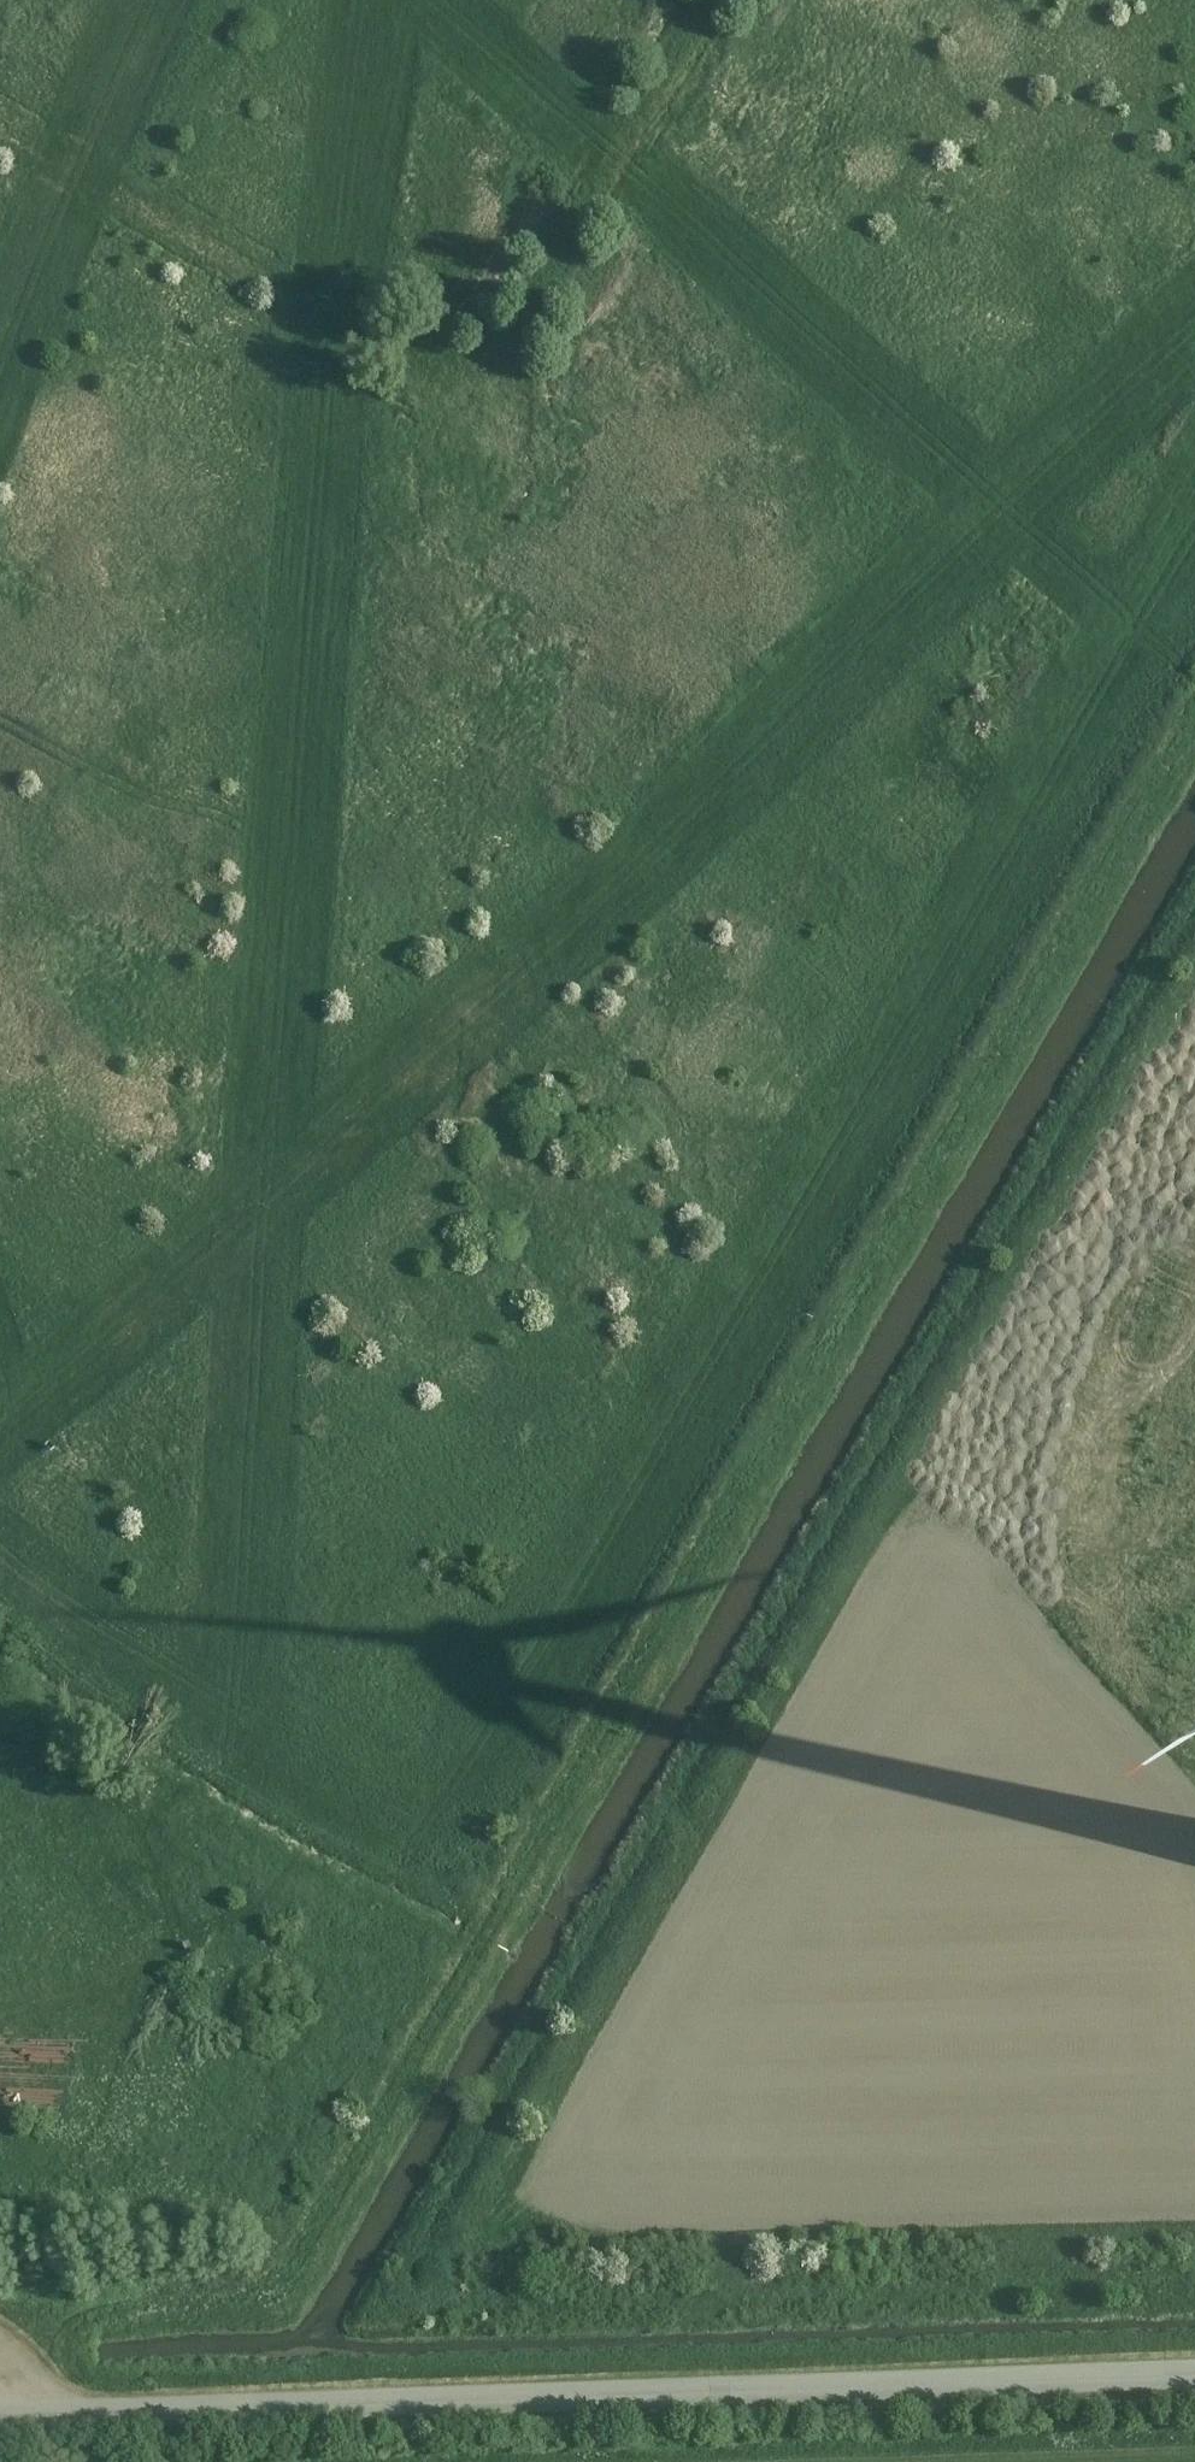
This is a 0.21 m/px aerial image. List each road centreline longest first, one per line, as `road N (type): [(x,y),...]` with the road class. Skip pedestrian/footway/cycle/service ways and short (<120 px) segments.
road 1 (unclassified): [(1194,2374),(0,2414)]
road 2 (track): [(716,0),(516,364)]

